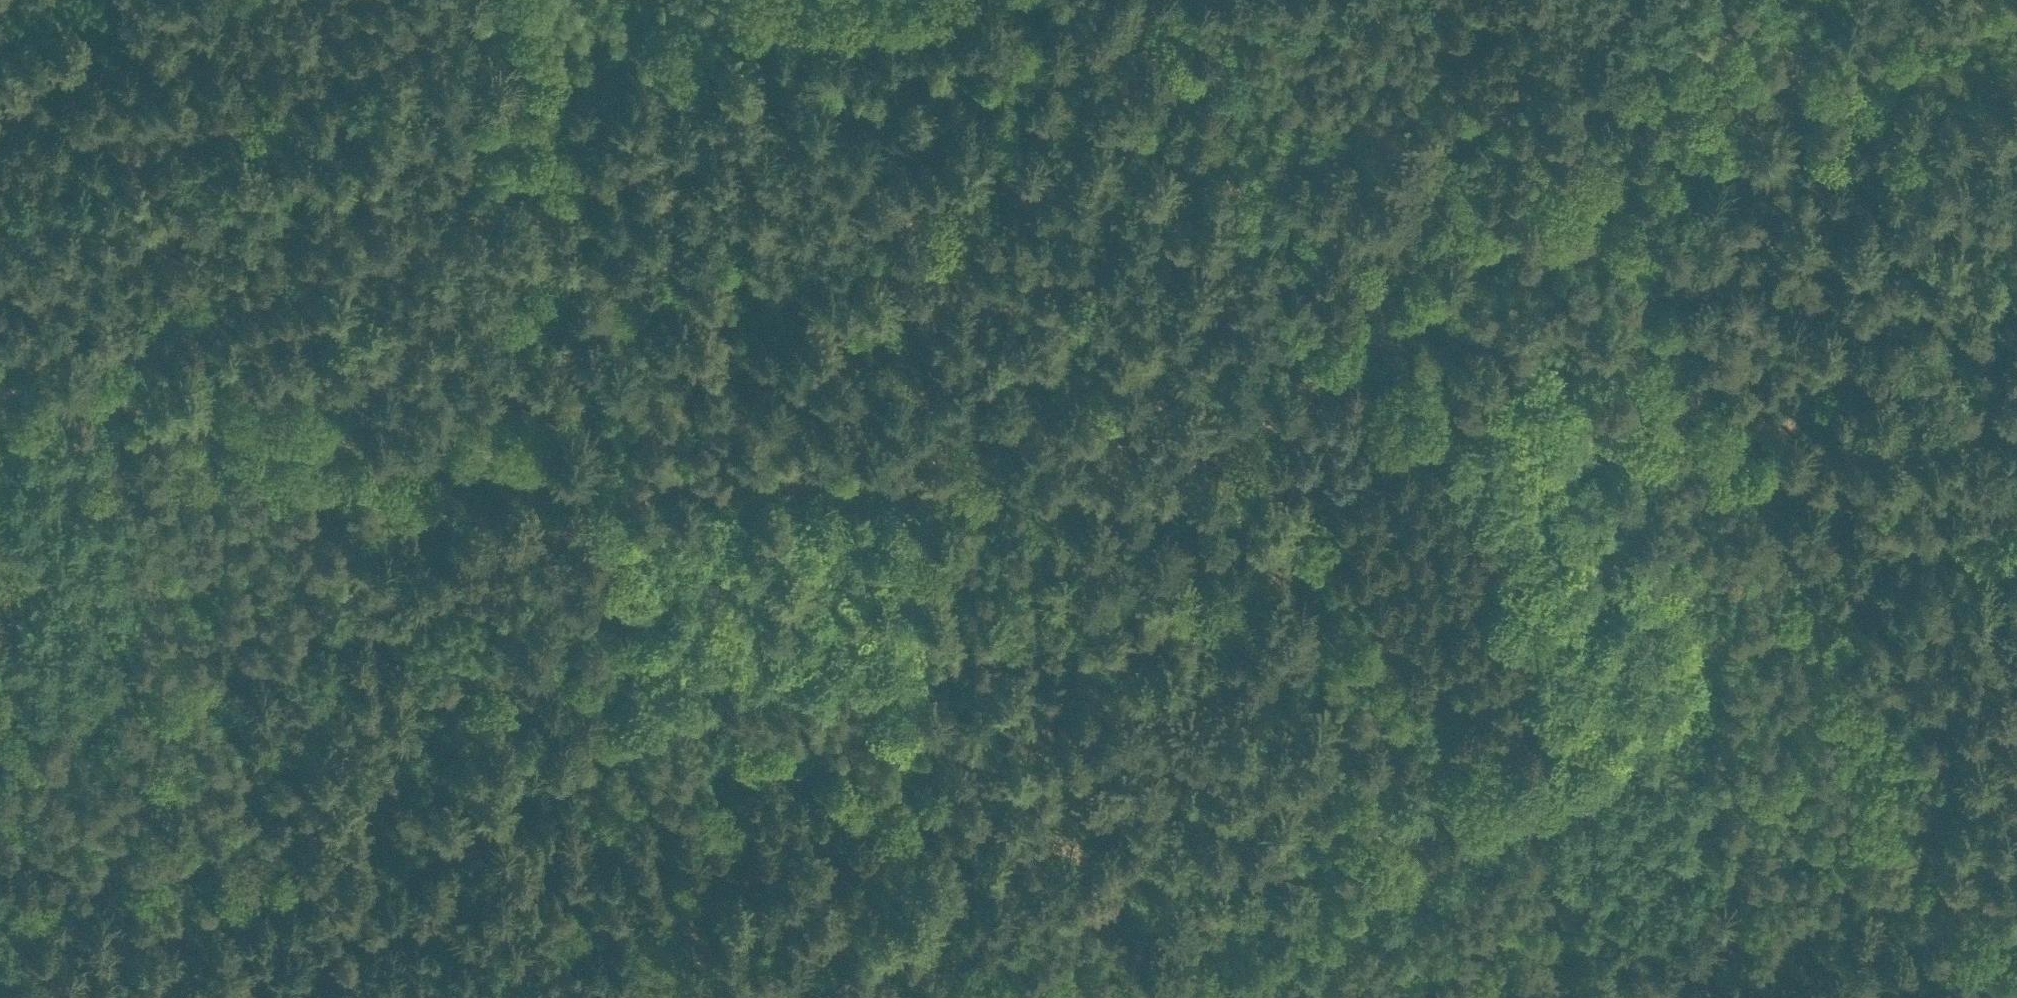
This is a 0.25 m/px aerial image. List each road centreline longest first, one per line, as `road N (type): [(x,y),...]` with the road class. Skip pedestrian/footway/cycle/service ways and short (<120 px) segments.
road 1 (track): [(1817,613),(1663,319),(1627,171),(1494,248),(1357,356)]
road 2 (track): [(1357,356),(1337,361),(1244,439),(1167,465),(581,474)]
road 3 (track): [(581,474),(656,849),(704,997)]
road 4 (track): [(63,385),(581,474)]
road 5 (track): [(1817,613),(1878,771),(2016,996)]
road 6 (track): [(553,317),(495,0)]
road 7 (track): [(1777,0),(1796,94),(1726,116),(1627,171)]
road 8 (track): [(581,474),(553,317)]

